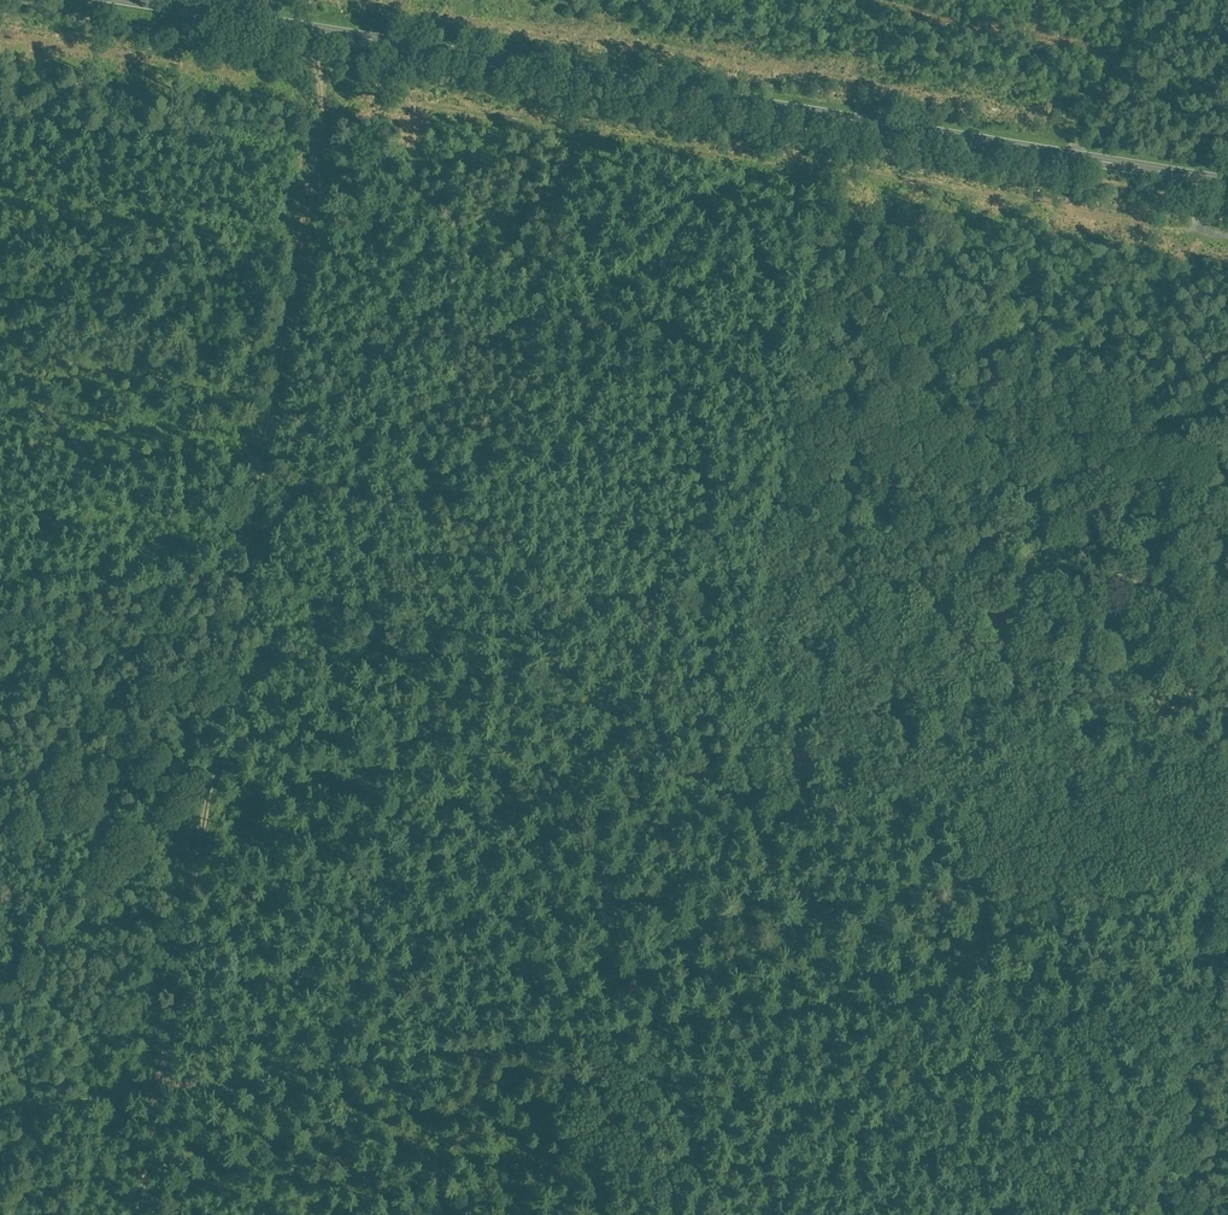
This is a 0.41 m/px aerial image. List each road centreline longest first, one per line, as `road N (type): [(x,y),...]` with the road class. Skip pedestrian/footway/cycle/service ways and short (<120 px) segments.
road 1 (track): [(0,1102),(1227,955)]
road 2 (track): [(122,1214),(339,38)]
road 3 (secondary): [(1227,183),(116,0)]
road 4 (track): [(678,1214),(700,1022),(842,138)]

